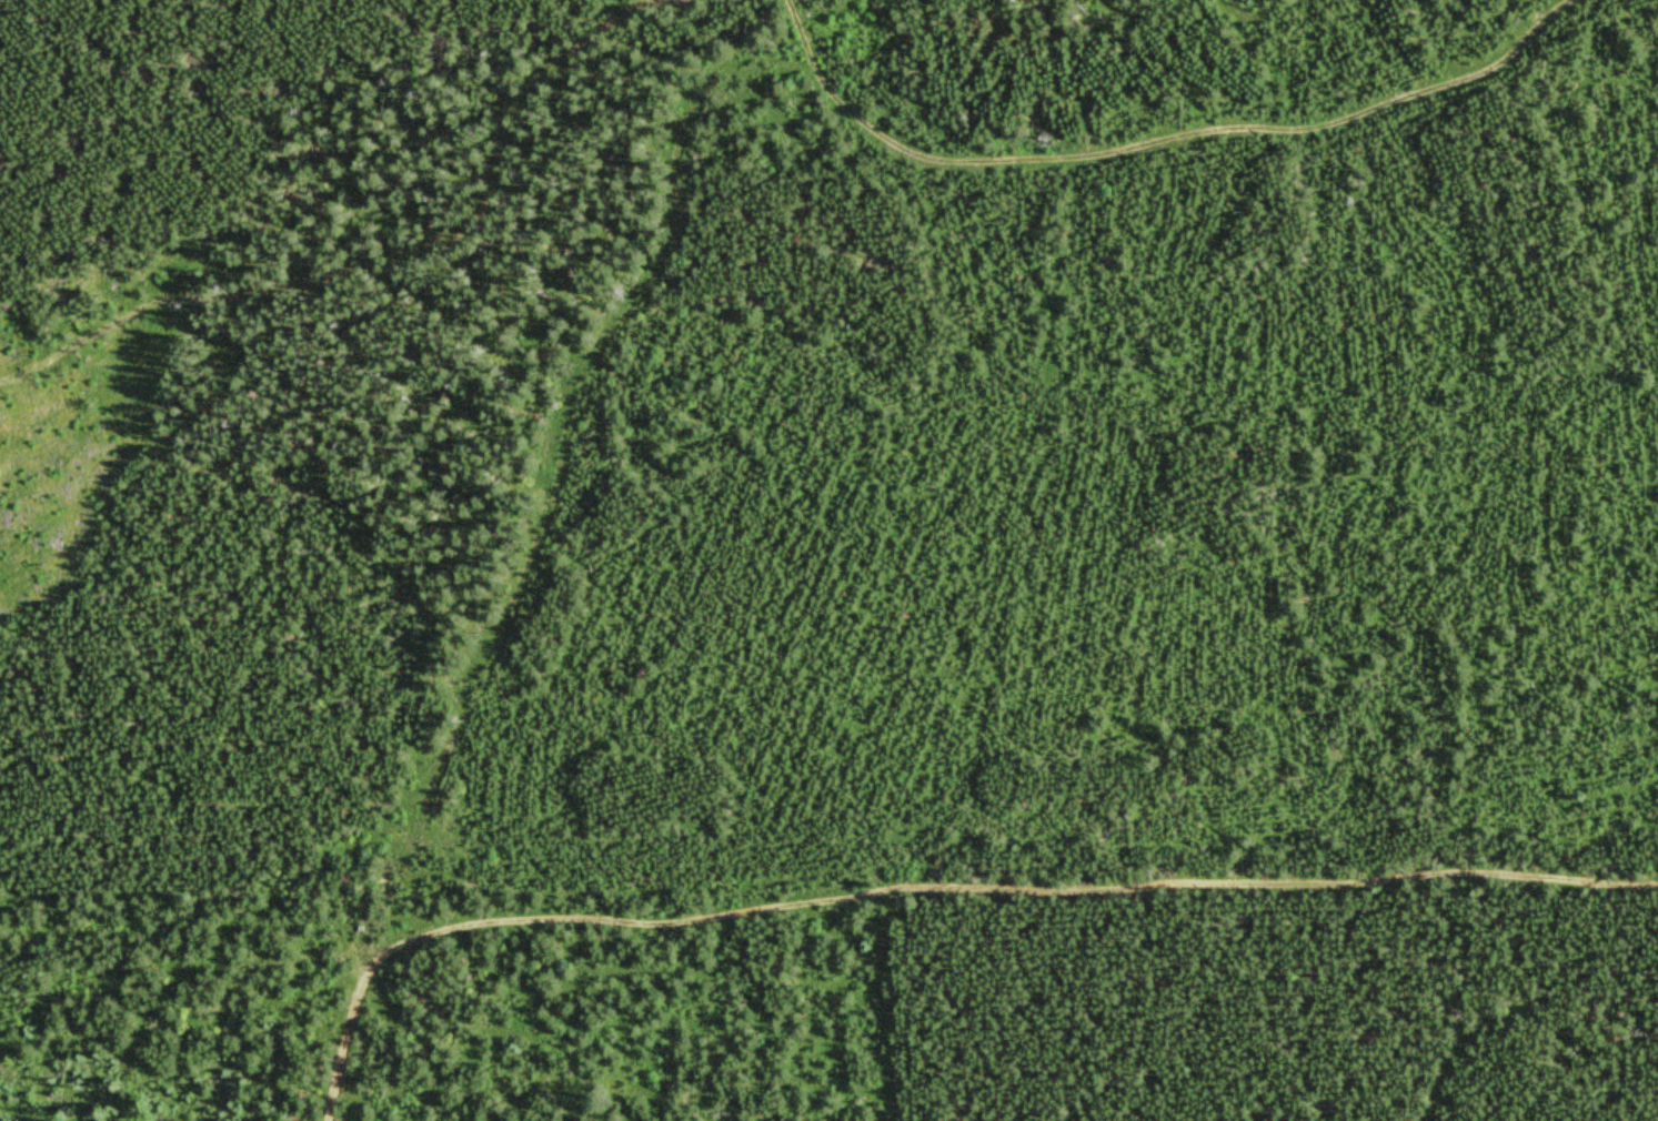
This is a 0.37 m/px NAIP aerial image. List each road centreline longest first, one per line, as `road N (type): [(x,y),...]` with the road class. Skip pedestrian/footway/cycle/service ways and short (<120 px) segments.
road 1 (track): [(363,967),(444,928),(677,917),(916,886),(1657,877)]
road 2 (track): [(656,0),(605,18),(506,103),(454,170),(147,302),(0,376)]

